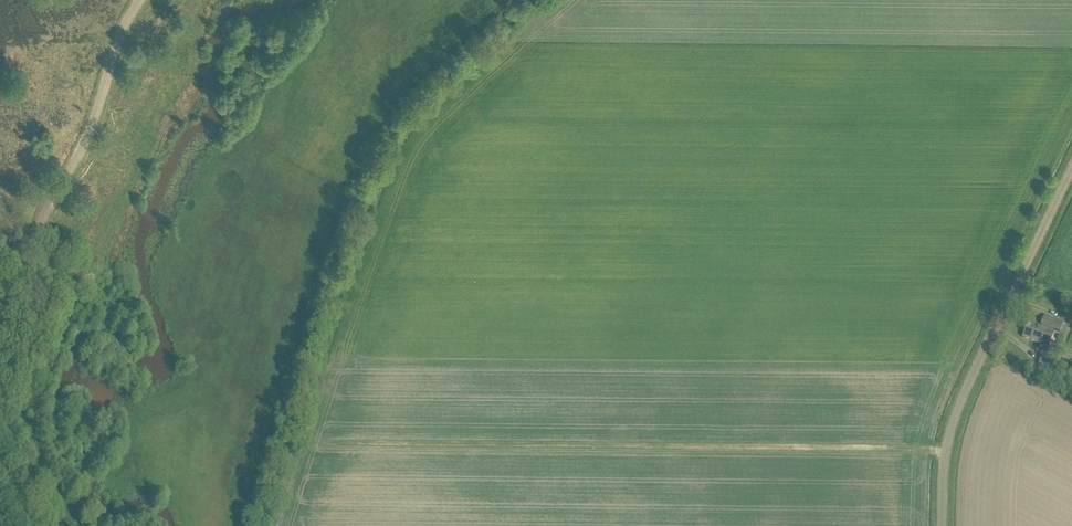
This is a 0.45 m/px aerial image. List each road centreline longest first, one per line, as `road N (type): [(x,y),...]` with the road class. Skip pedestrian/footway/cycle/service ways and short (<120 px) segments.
road 1 (unclassified): [(943,525),(947,457),(963,402),(1071,171)]
road 2 (unclassified): [(0,325),(34,233),(80,153),(138,0)]

